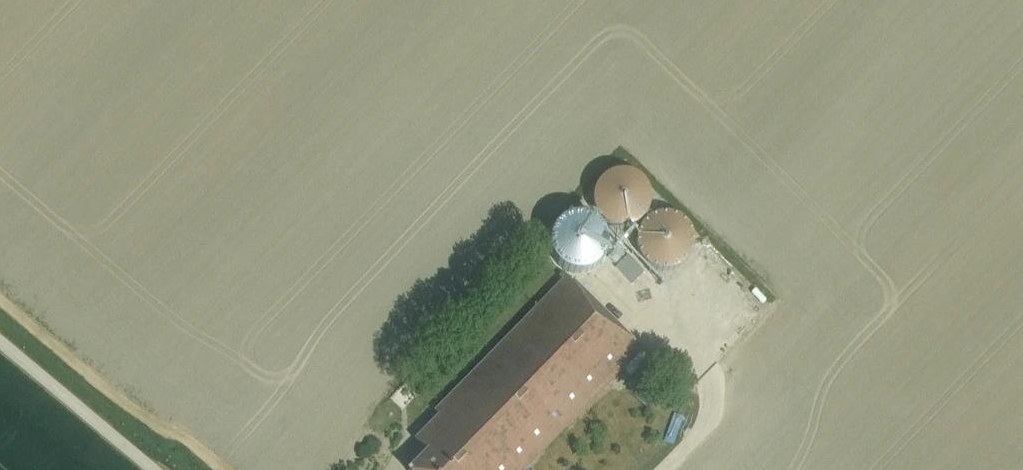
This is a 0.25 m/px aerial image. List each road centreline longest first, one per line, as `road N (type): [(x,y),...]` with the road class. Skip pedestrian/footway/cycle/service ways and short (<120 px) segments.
road 1 (unclassified): [(155,469),(0,339)]

